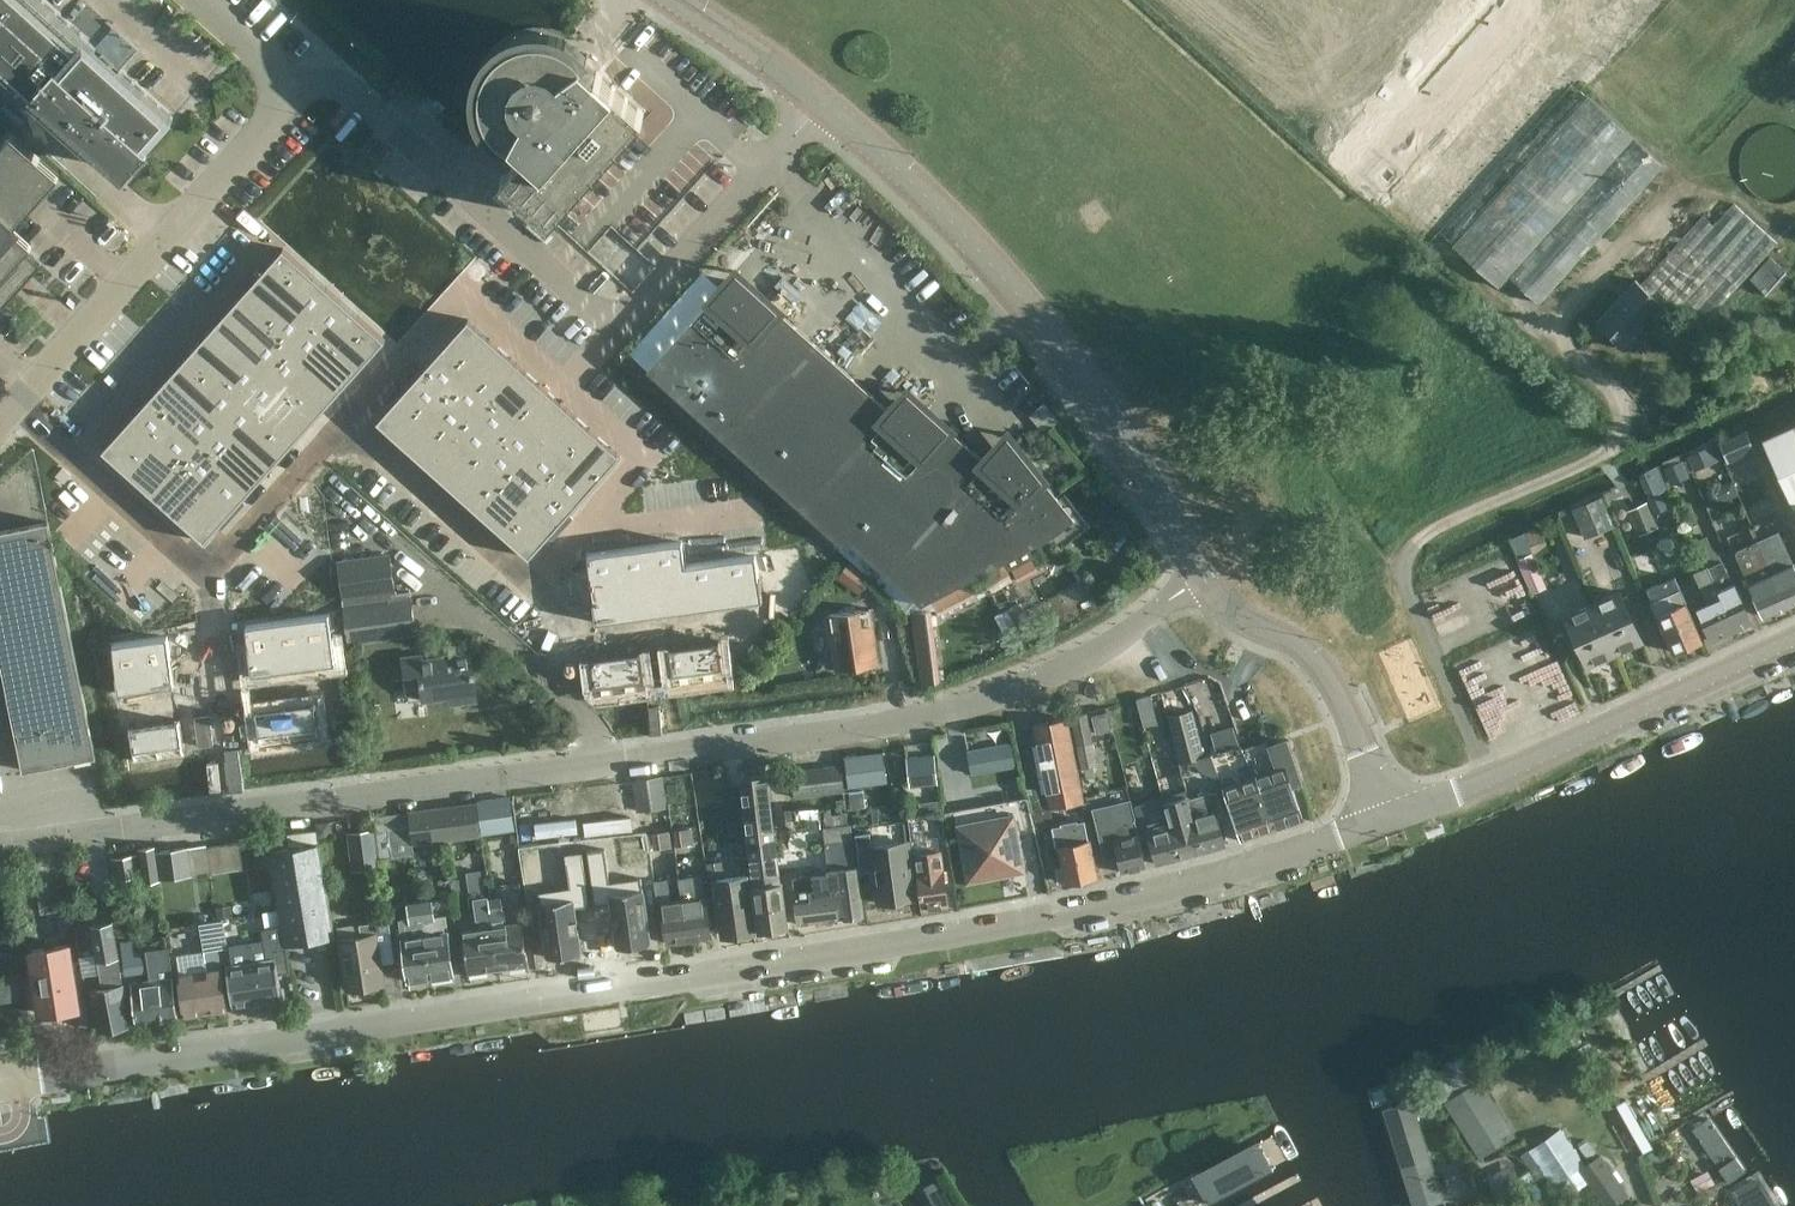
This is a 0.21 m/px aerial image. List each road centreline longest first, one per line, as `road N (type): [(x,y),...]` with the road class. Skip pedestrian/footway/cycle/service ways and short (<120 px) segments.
road 1 (residential): [(1387,820),(1165,891),(1038,920),(113,1070),(17,1073)]
road 2 (unclassified): [(1204,579),(1035,680),(901,723),(34,836)]
road 3 (unclassified): [(293,89),(337,89),(614,324),(727,202),(811,94)]
road 4 (tertiary): [(1204,579),(1093,388),(971,242),(877,150)]
road 5 (unclassified): [(1387,820),(1794,641)]
road 6 (unclassified): [(1387,820),(1343,703),(1318,664),(1232,610),(1204,579)]
road 7 (unclassified): [(161,238),(0,414)]
road 8 (unclassified): [(161,238),(0,97)]
road 9 (unclassified): [(293,89),(161,238)]
road 10 (tertiary): [(811,94),(672,0)]
road 11 (unclassified): [(195,0),(293,89)]

